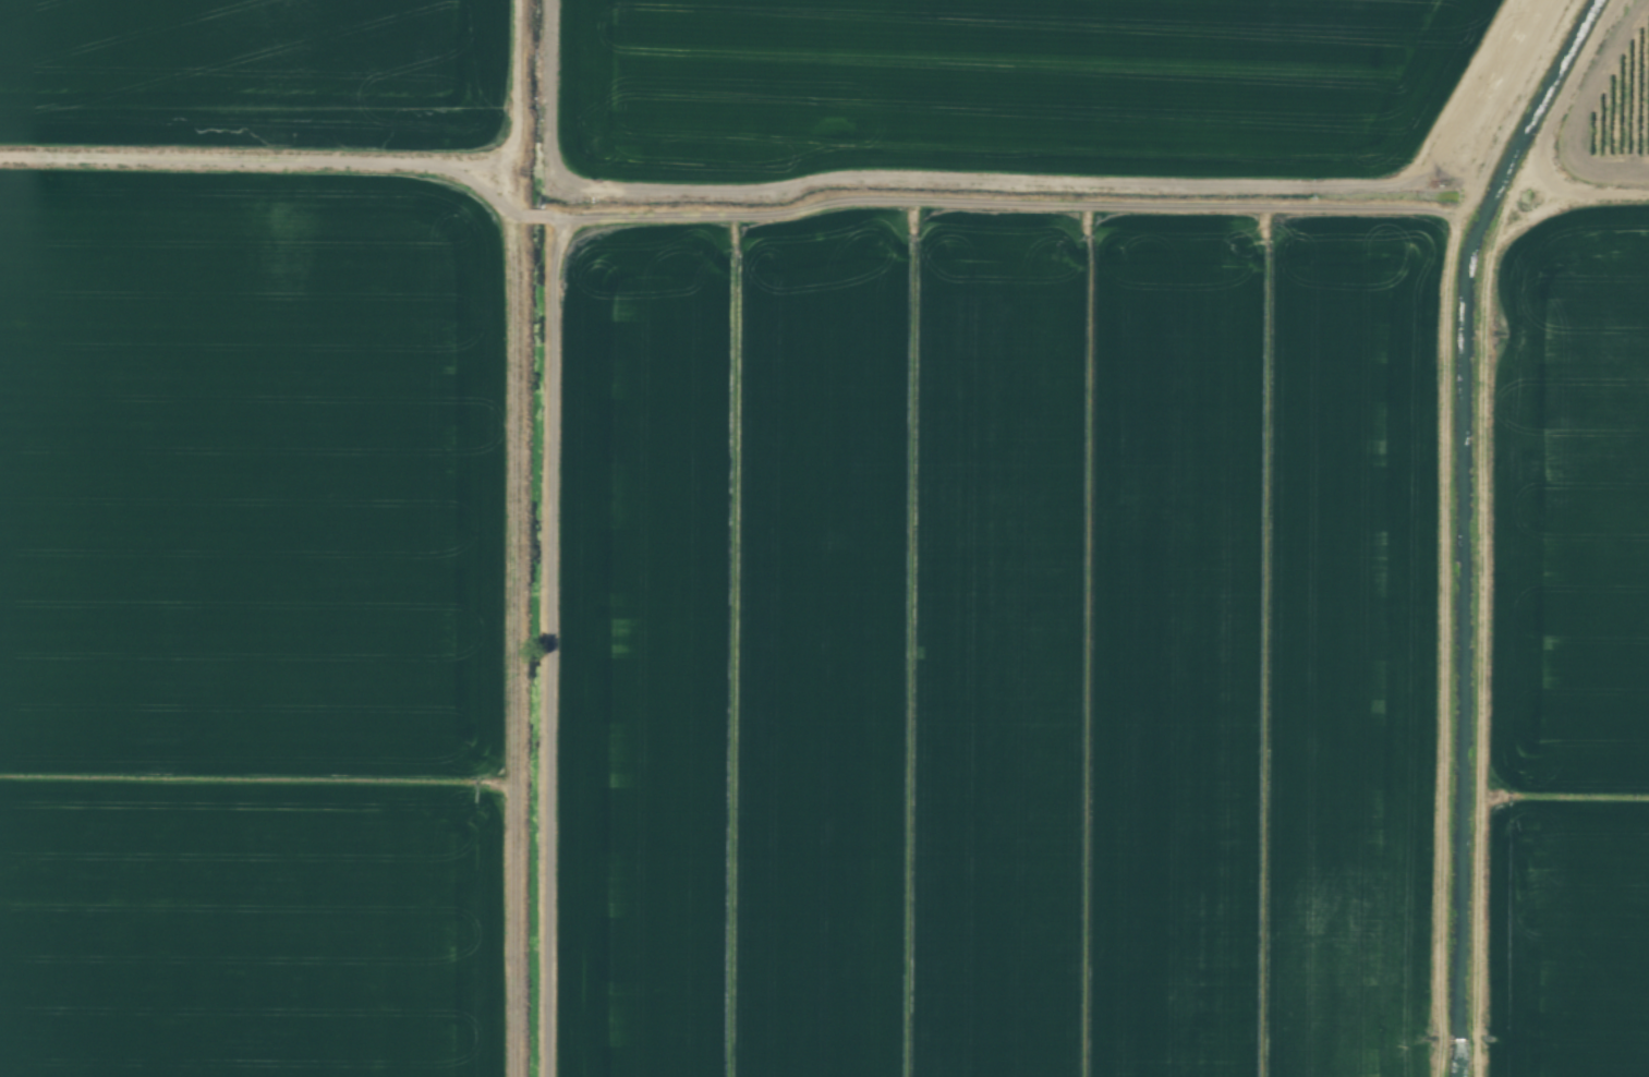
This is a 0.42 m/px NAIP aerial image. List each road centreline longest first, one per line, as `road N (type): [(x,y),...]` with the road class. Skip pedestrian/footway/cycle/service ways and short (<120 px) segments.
road 1 (track): [(0,157),(433,164),(466,177),(516,215),(562,221)]
road 2 (track): [(517,0),(516,136),(508,153),(477,167),(433,164)]

